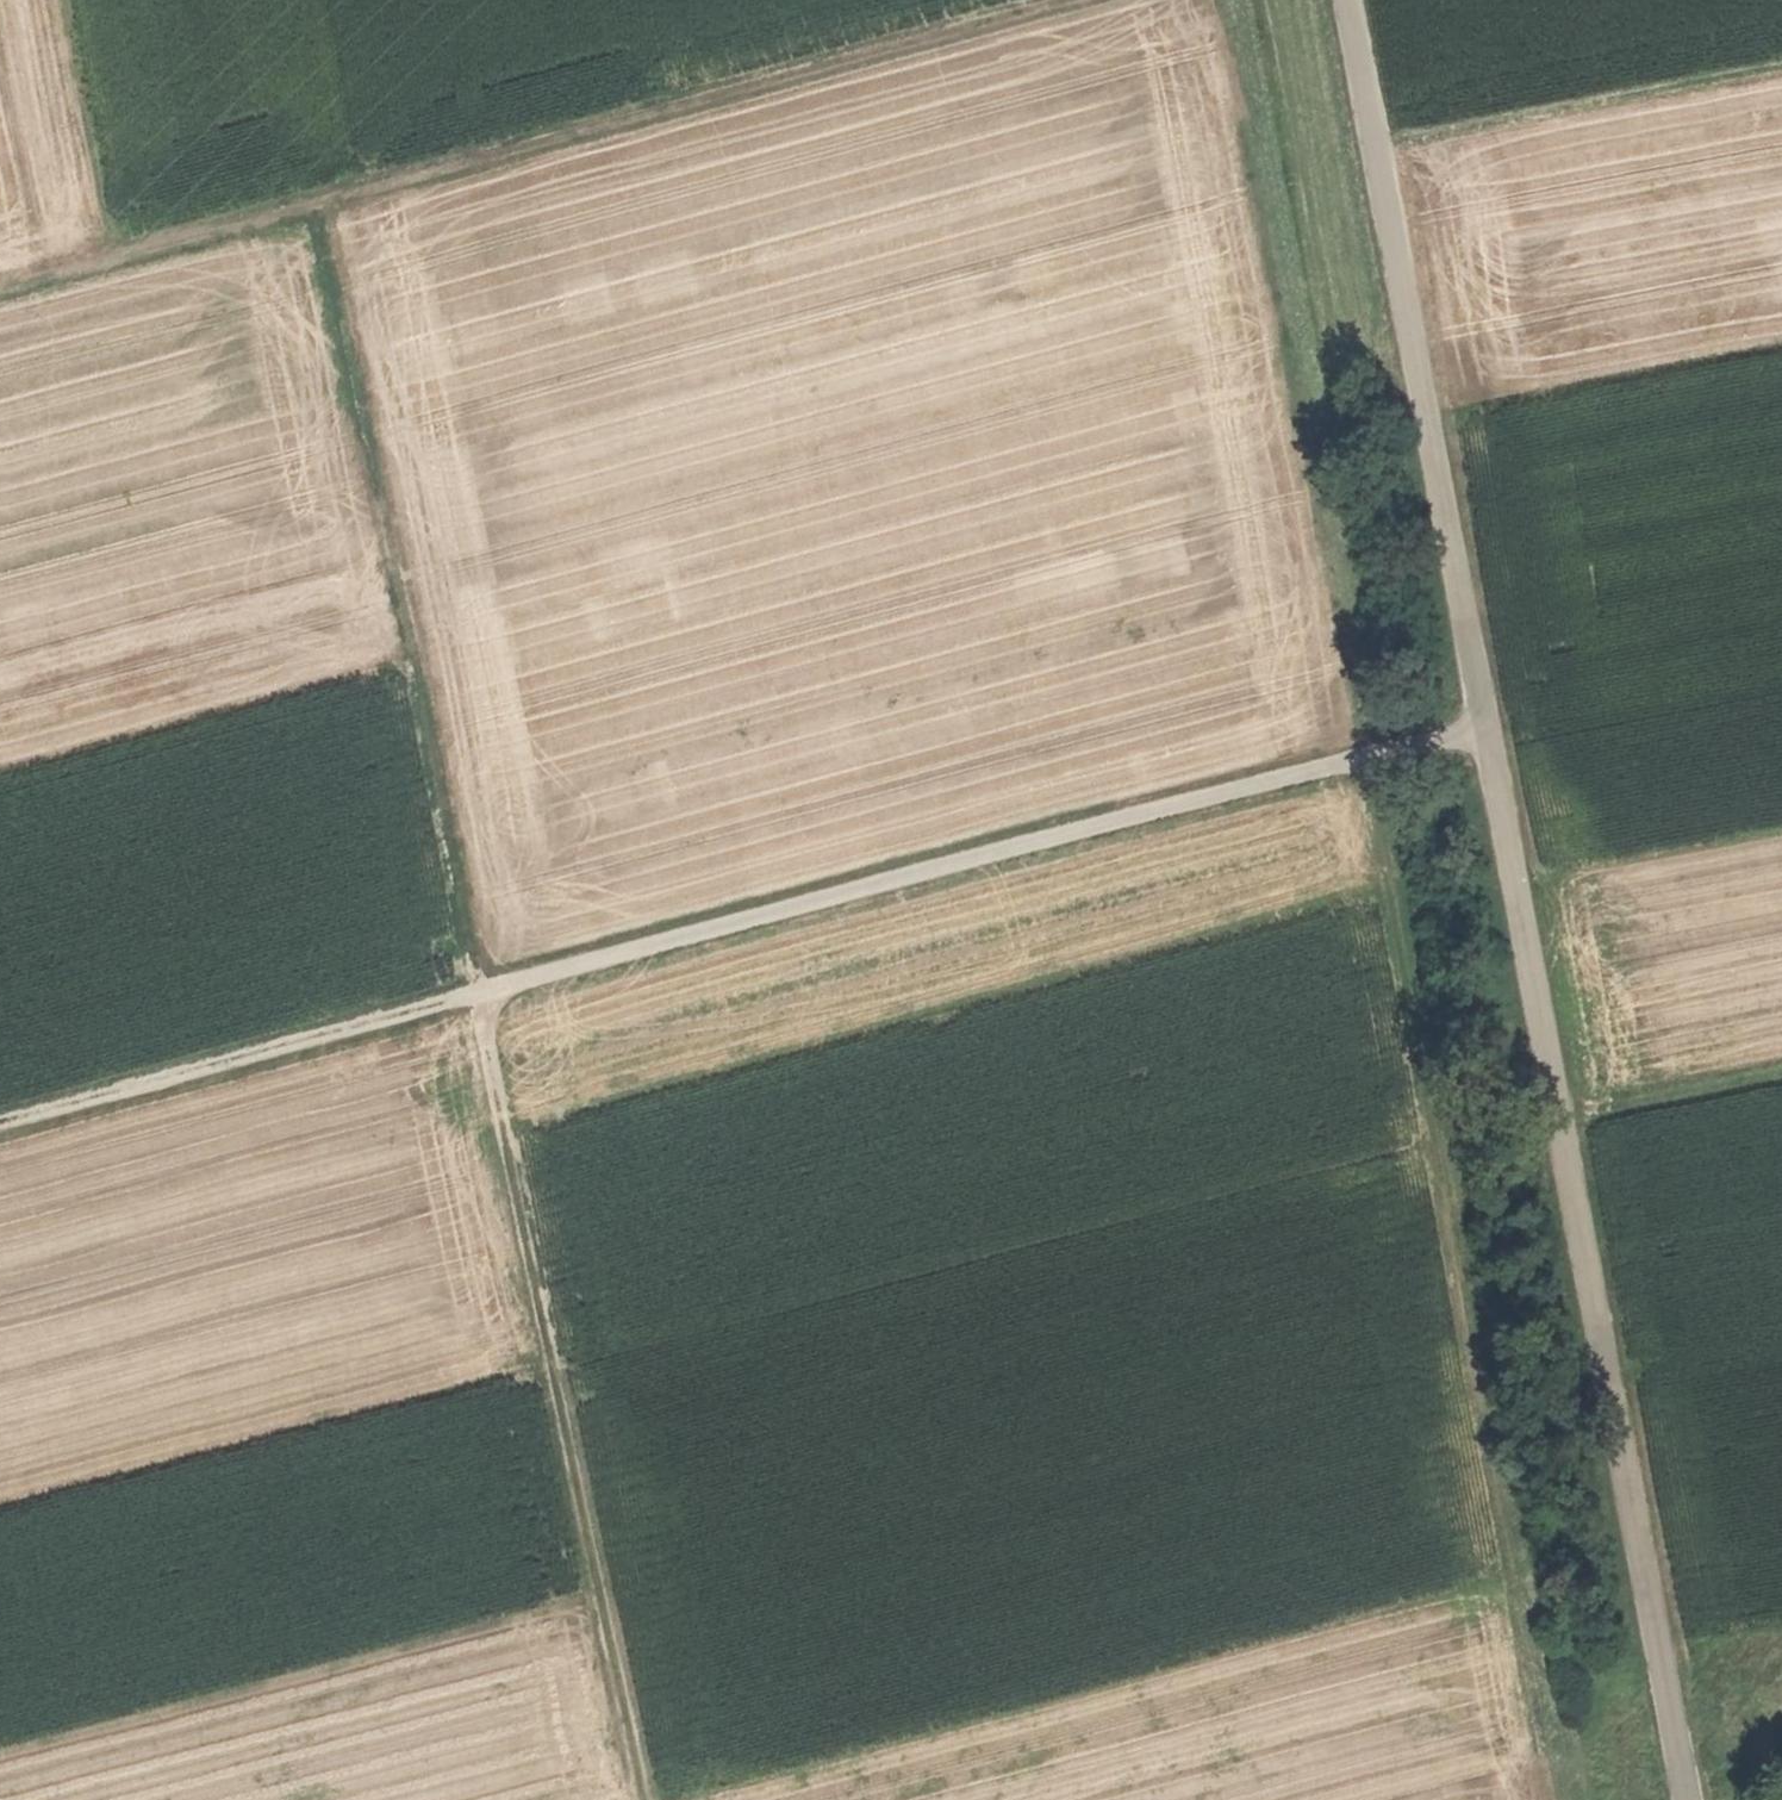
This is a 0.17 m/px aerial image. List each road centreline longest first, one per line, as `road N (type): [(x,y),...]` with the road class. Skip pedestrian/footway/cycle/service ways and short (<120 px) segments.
road 1 (tertiary): [(1352,0),(1688,1799)]
road 2 (track): [(1484,729),(0,1122)]

